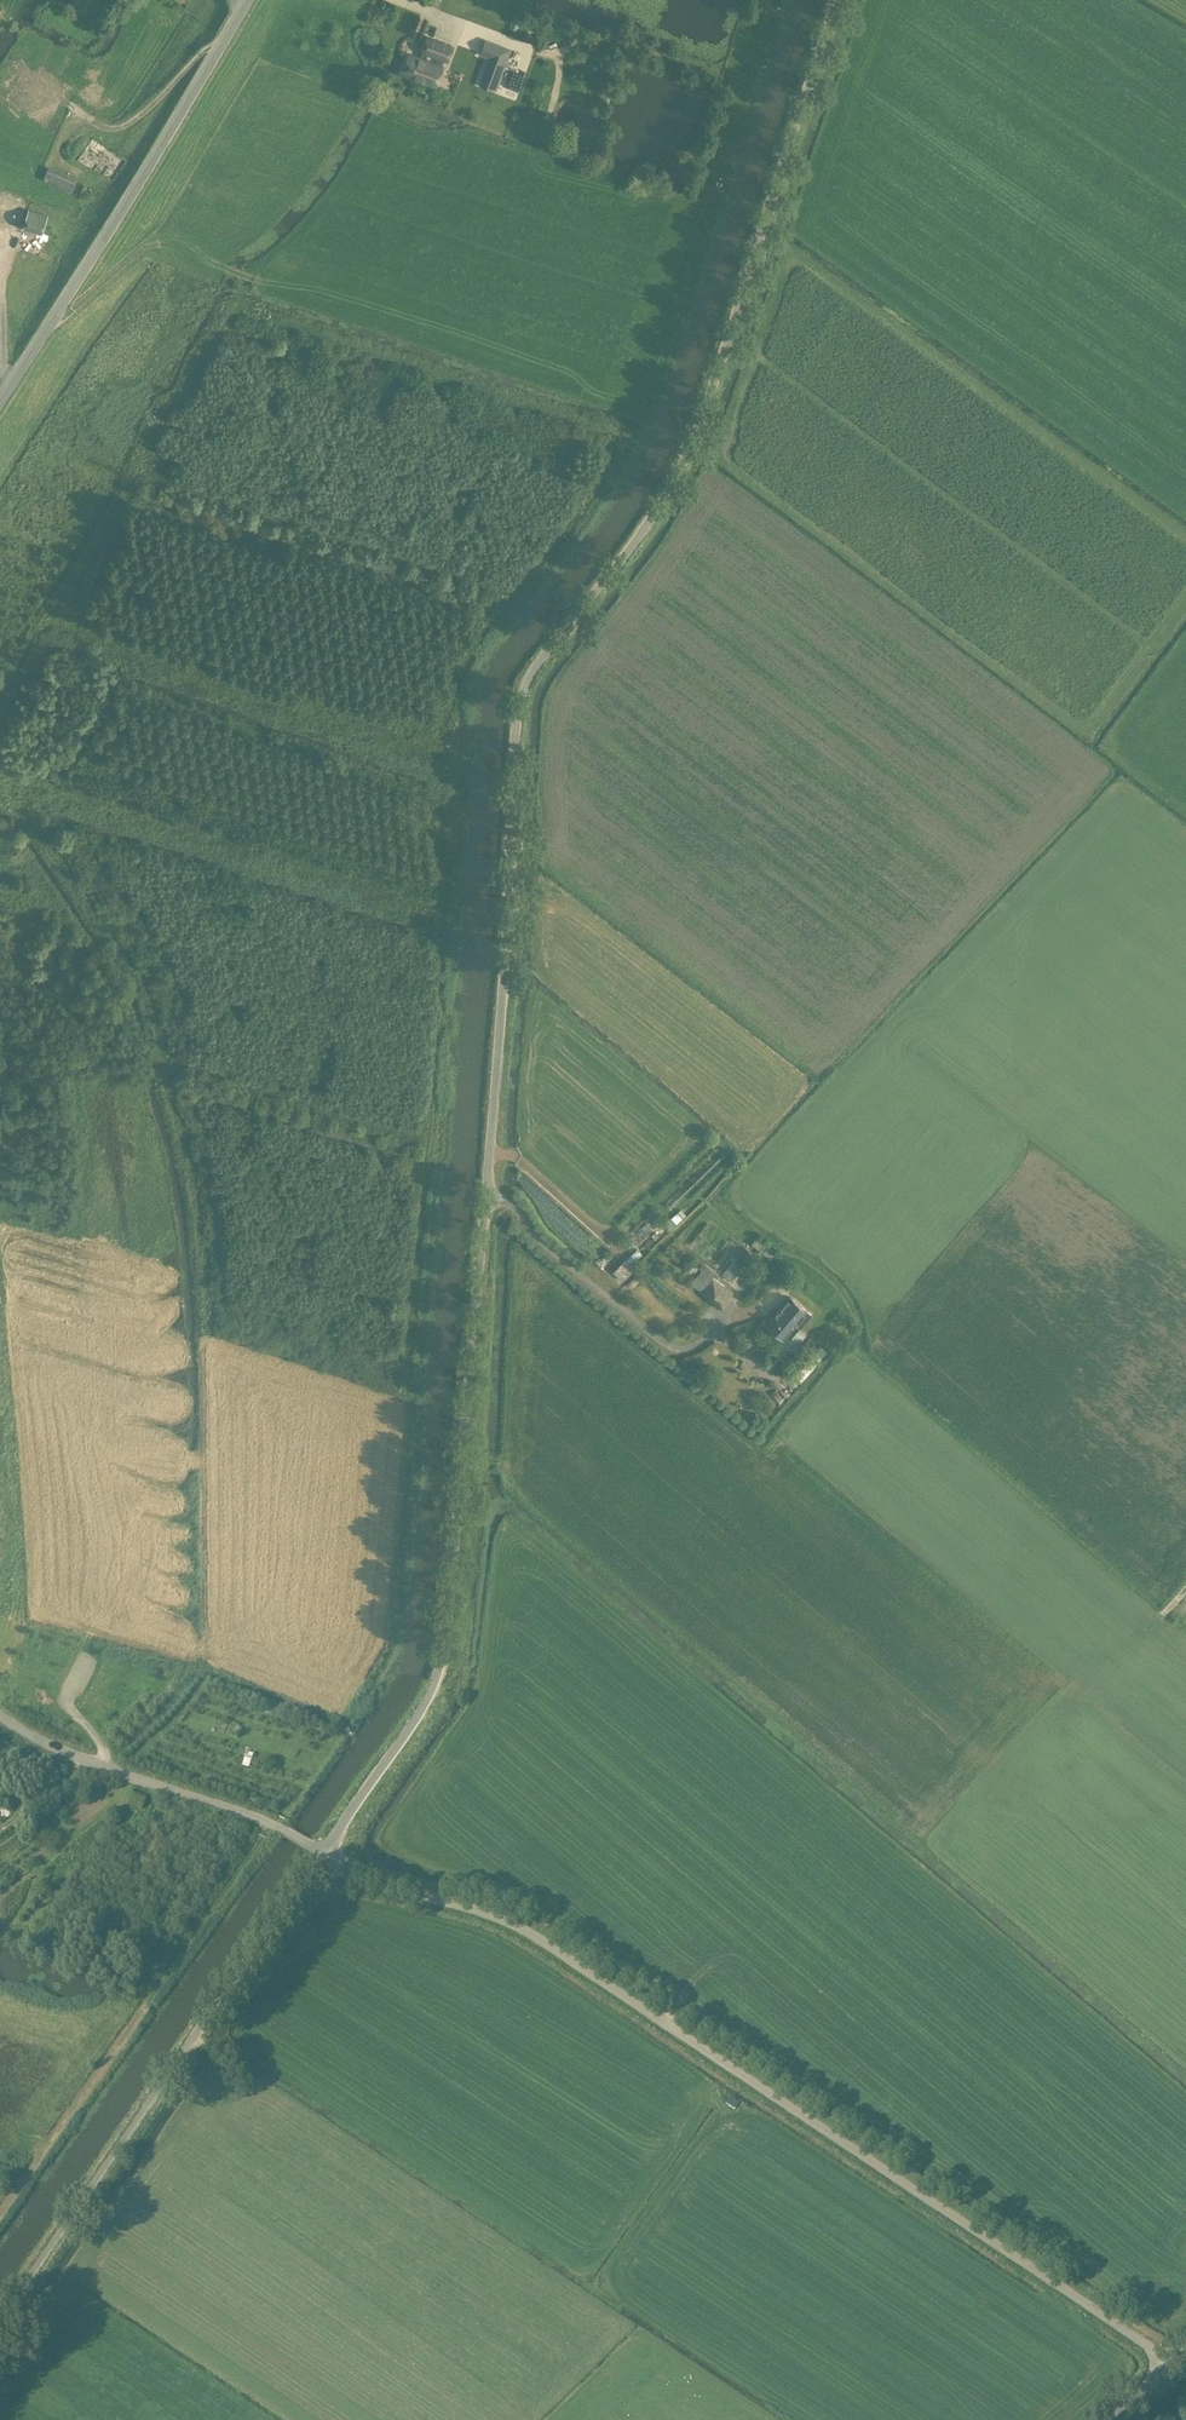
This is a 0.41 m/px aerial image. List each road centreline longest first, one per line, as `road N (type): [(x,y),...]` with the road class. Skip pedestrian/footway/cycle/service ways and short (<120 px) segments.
road 1 (unclassified): [(321,1855),(420,1713),(452,1614),(521,713),(533,673),(654,519),(683,468),(839,0)]
road 2 (unclassified): [(1171,2363),(532,1936),(354,1874),(321,1855)]
road 3 (unclassified): [(0,2318),(321,1855)]
road 4 (track): [(0,2213),(267,1823)]
road 5 (unclassified): [(0,400),(244,0)]
road 6 (unclassified): [(321,1855),(252,1817),(93,1765),(0,1720)]
road 7 (track): [(336,307),(175,242),(139,252),(50,328)]
road 8 (track): [(128,488),(0,699)]
road 9 (track): [(0,780),(155,825)]

